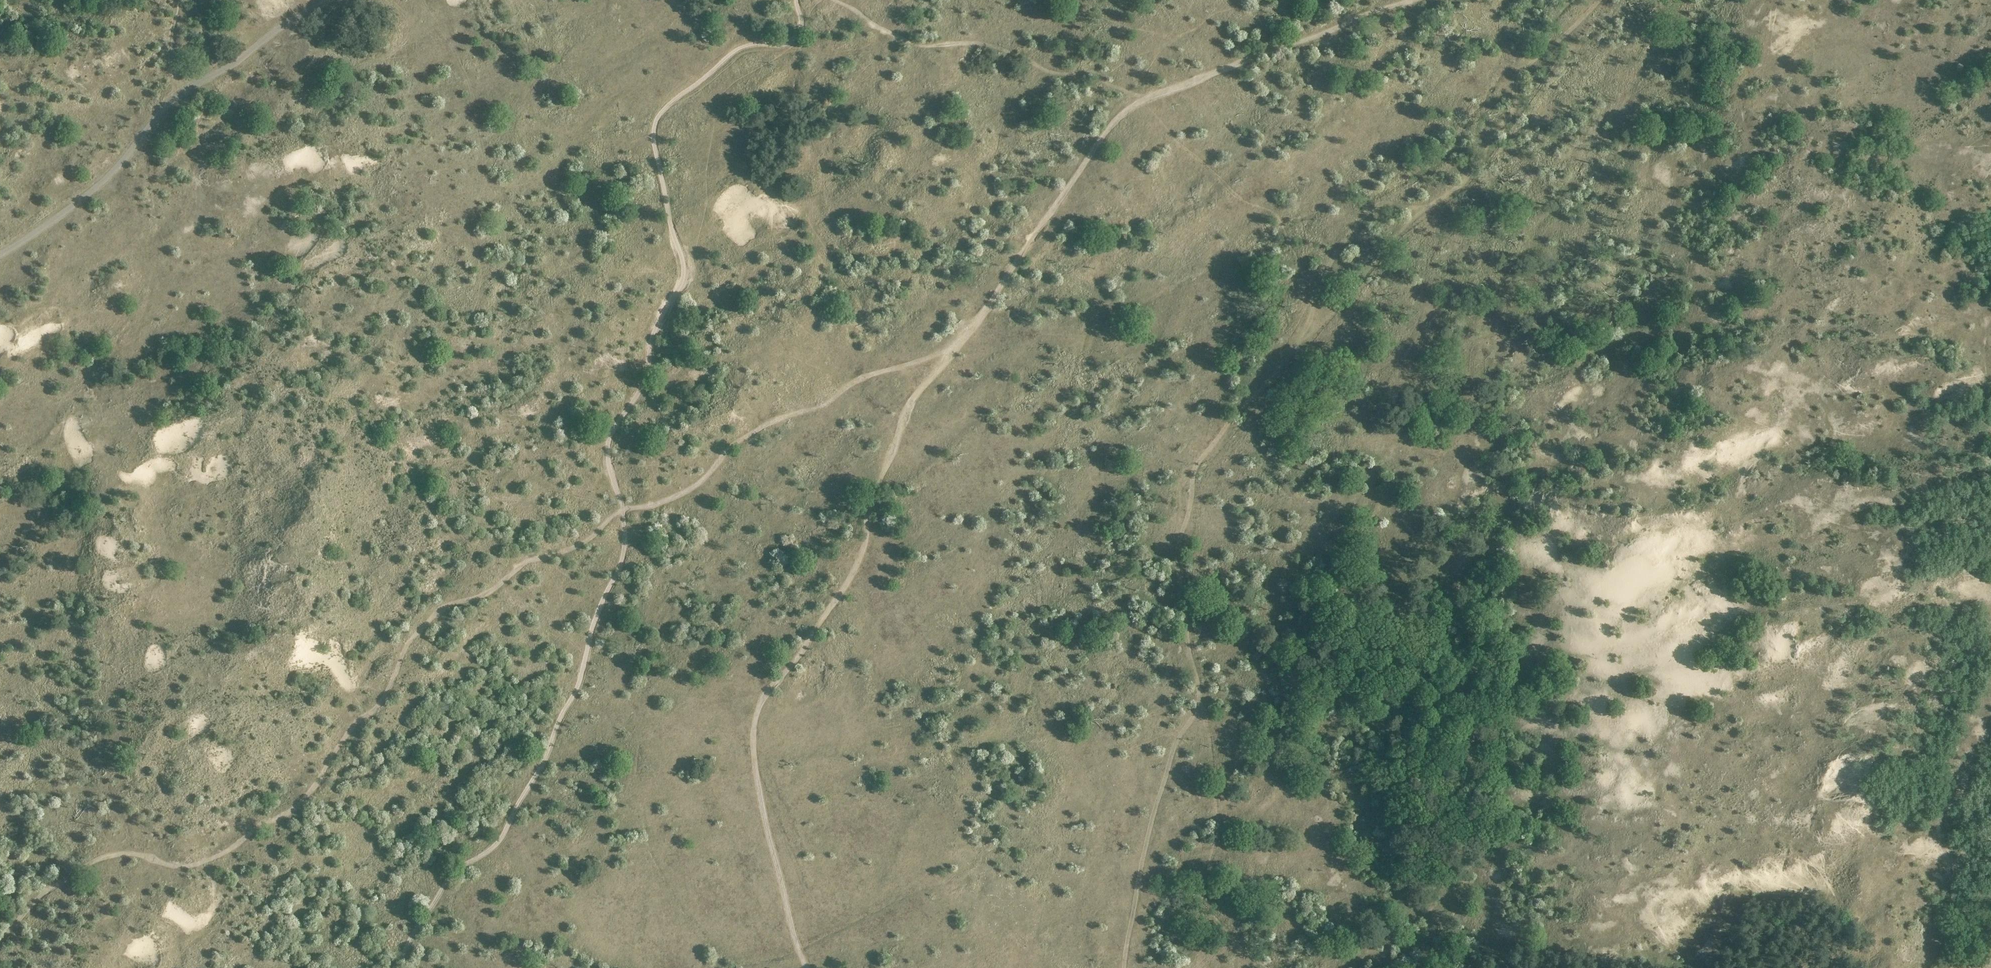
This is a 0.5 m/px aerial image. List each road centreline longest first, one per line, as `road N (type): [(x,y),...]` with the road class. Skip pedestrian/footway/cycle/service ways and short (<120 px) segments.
road 1 (track): [(951,351),(1100,139),(1135,103),(1409,0)]
road 2 (track): [(0,253),(106,180),(176,98),(327,0)]

